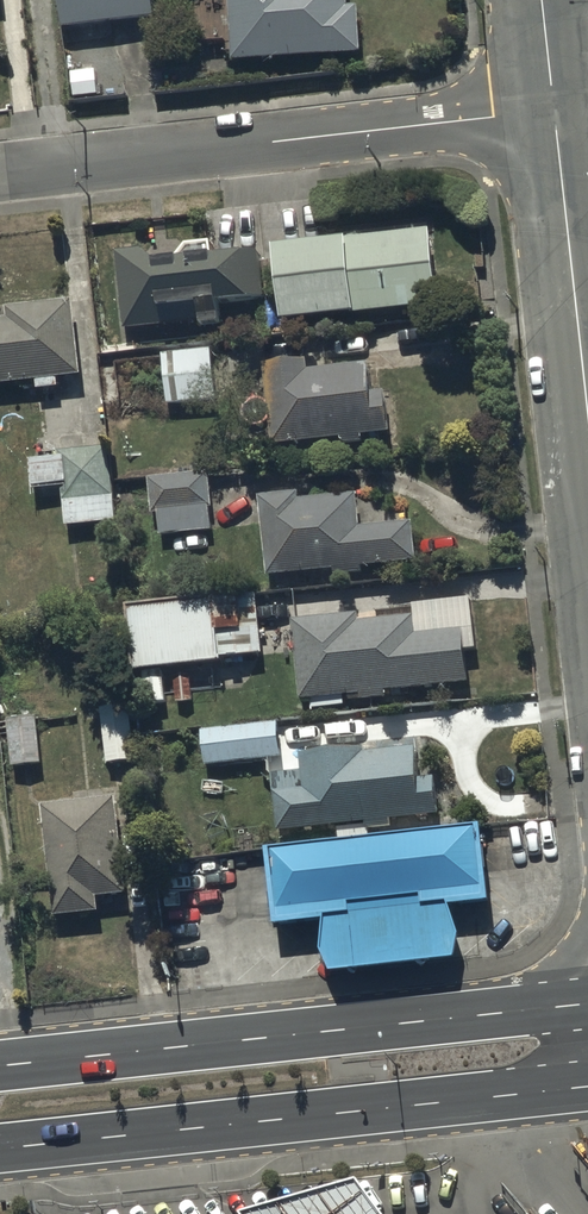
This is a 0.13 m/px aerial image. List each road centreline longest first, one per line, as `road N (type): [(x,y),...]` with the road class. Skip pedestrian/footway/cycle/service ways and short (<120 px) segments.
road 1 (primary): [(587,1086),(0,1149)]
road 2 (primary): [(0,1066),(587,1004)]
road 3 (residential): [(0,171),(555,114)]
road 4 (tertiary): [(587,413),(555,114)]

